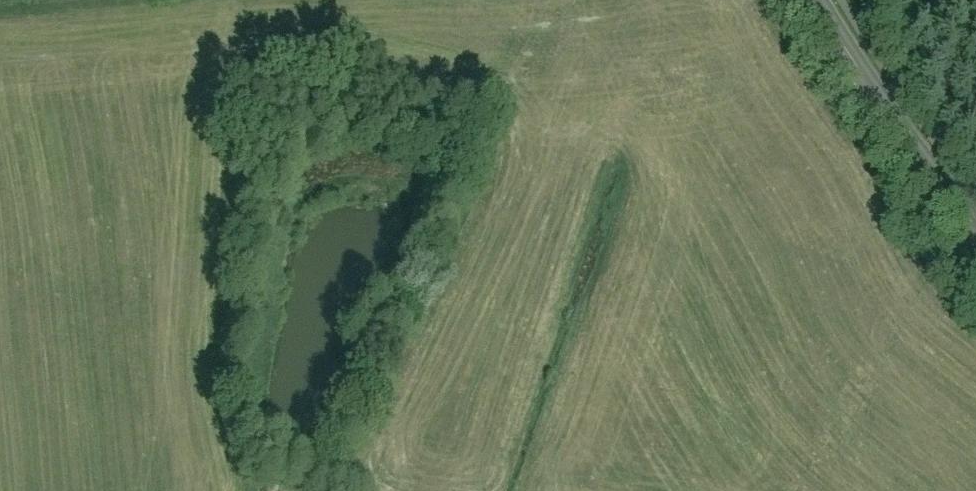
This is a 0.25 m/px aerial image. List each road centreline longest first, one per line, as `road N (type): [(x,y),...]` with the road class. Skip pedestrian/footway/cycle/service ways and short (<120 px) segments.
road 1 (tertiary): [(975,233),(880,104),(815,0)]

